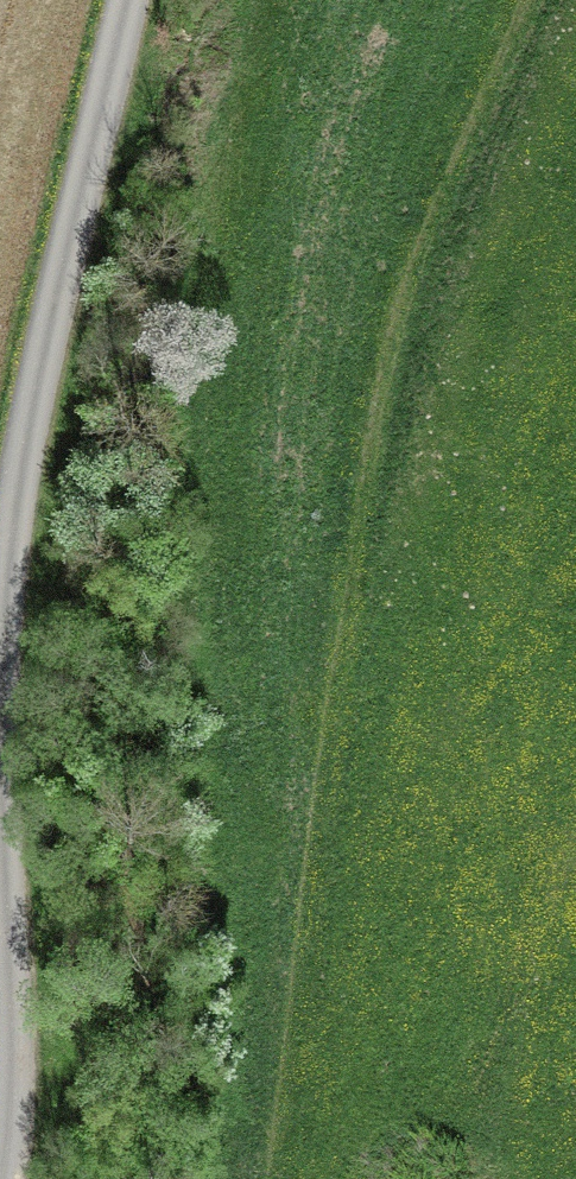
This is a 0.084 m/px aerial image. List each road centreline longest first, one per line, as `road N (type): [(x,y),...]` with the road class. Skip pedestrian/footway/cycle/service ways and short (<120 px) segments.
road 1 (track): [(534,0),(390,326),(279,1178)]
road 2 (unclassified): [(135,0),(26,475),(3,637),(21,1101),(16,1178)]

